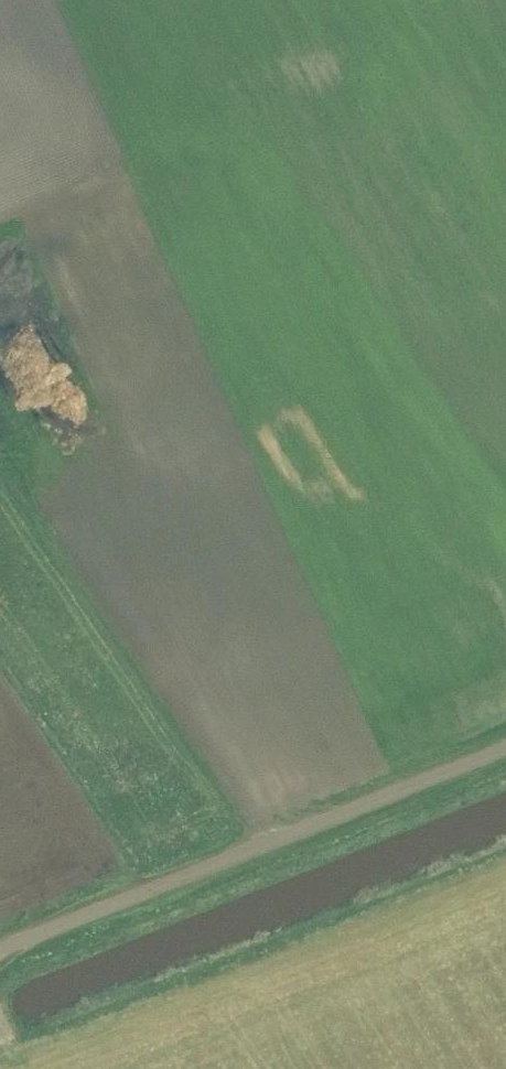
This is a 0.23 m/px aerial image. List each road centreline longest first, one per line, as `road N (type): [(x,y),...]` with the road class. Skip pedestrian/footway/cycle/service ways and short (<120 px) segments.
road 1 (unclassified): [(0,950),(505,749)]

